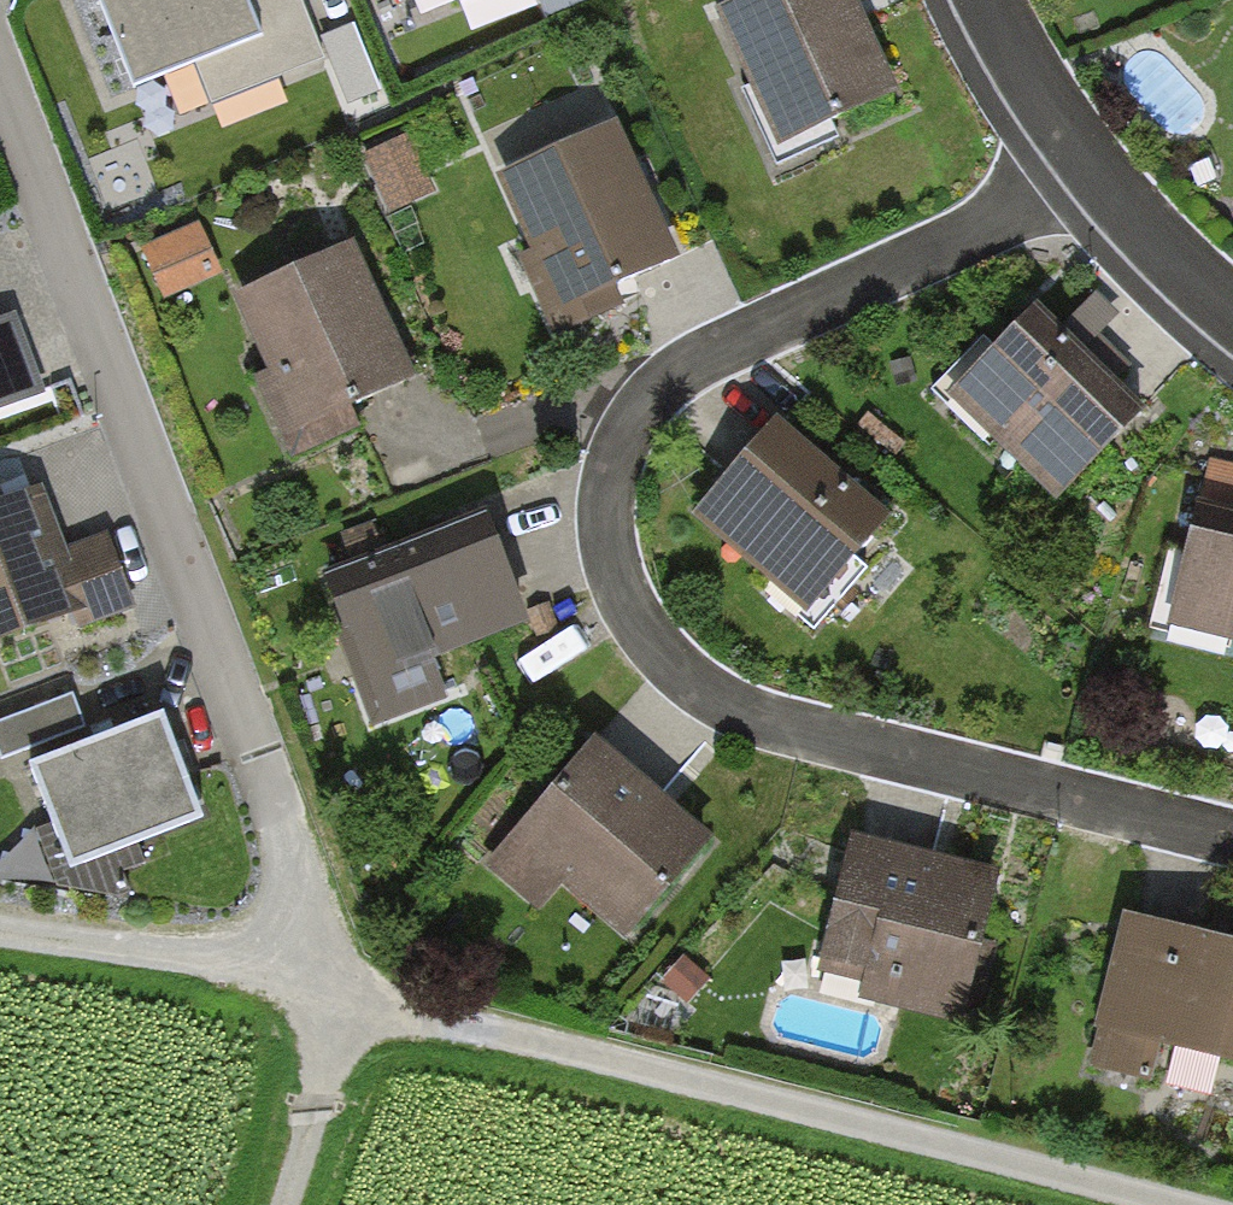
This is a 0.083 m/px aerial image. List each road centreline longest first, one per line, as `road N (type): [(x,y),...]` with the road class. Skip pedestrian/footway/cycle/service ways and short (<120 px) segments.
road 1 (residential): [(1232,848),(767,725),(672,675),(614,605),(598,521),(624,435),(686,366),(989,237),(1086,171)]
road 2 (track): [(0,933),(197,961),(1137,1204)]
road 3 (residential): [(0,71),(297,867),(317,991)]
road 4 (track): [(285,1204),(315,1120),(317,991)]
road 5 (residential): [(1232,319),(1086,171)]
road 6 (residential): [(1086,171),(980,0)]

